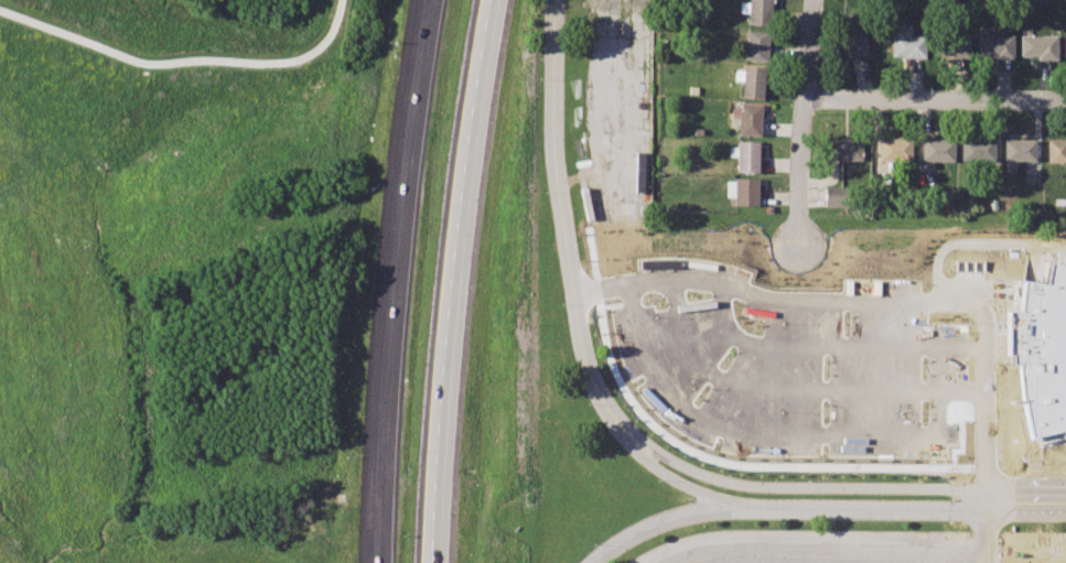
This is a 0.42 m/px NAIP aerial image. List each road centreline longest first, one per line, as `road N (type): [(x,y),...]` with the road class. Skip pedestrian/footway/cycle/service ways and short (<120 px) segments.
road 1 (motorway): [(437,562),(441,381),(460,198),(494,0)]
road 2 (motorway): [(429,0),(403,172),(378,562)]
road 3 (residential): [(594,388),(580,344),(553,160),(556,0)]
road 4 (residential): [(1065,101),(808,98)]
road 5 (residential): [(798,250),(814,0)]
road 6 (residential): [(736,507),(956,506),(984,498)]
road 7 (residential): [(984,498),(957,487),(742,483)]
road 8 (residential): [(594,388),(610,420),(650,463),(736,507)]
road 9 (residential): [(742,483),(664,454),(594,388)]
road 10 (residential): [(591,562),(675,516),(736,507)]

